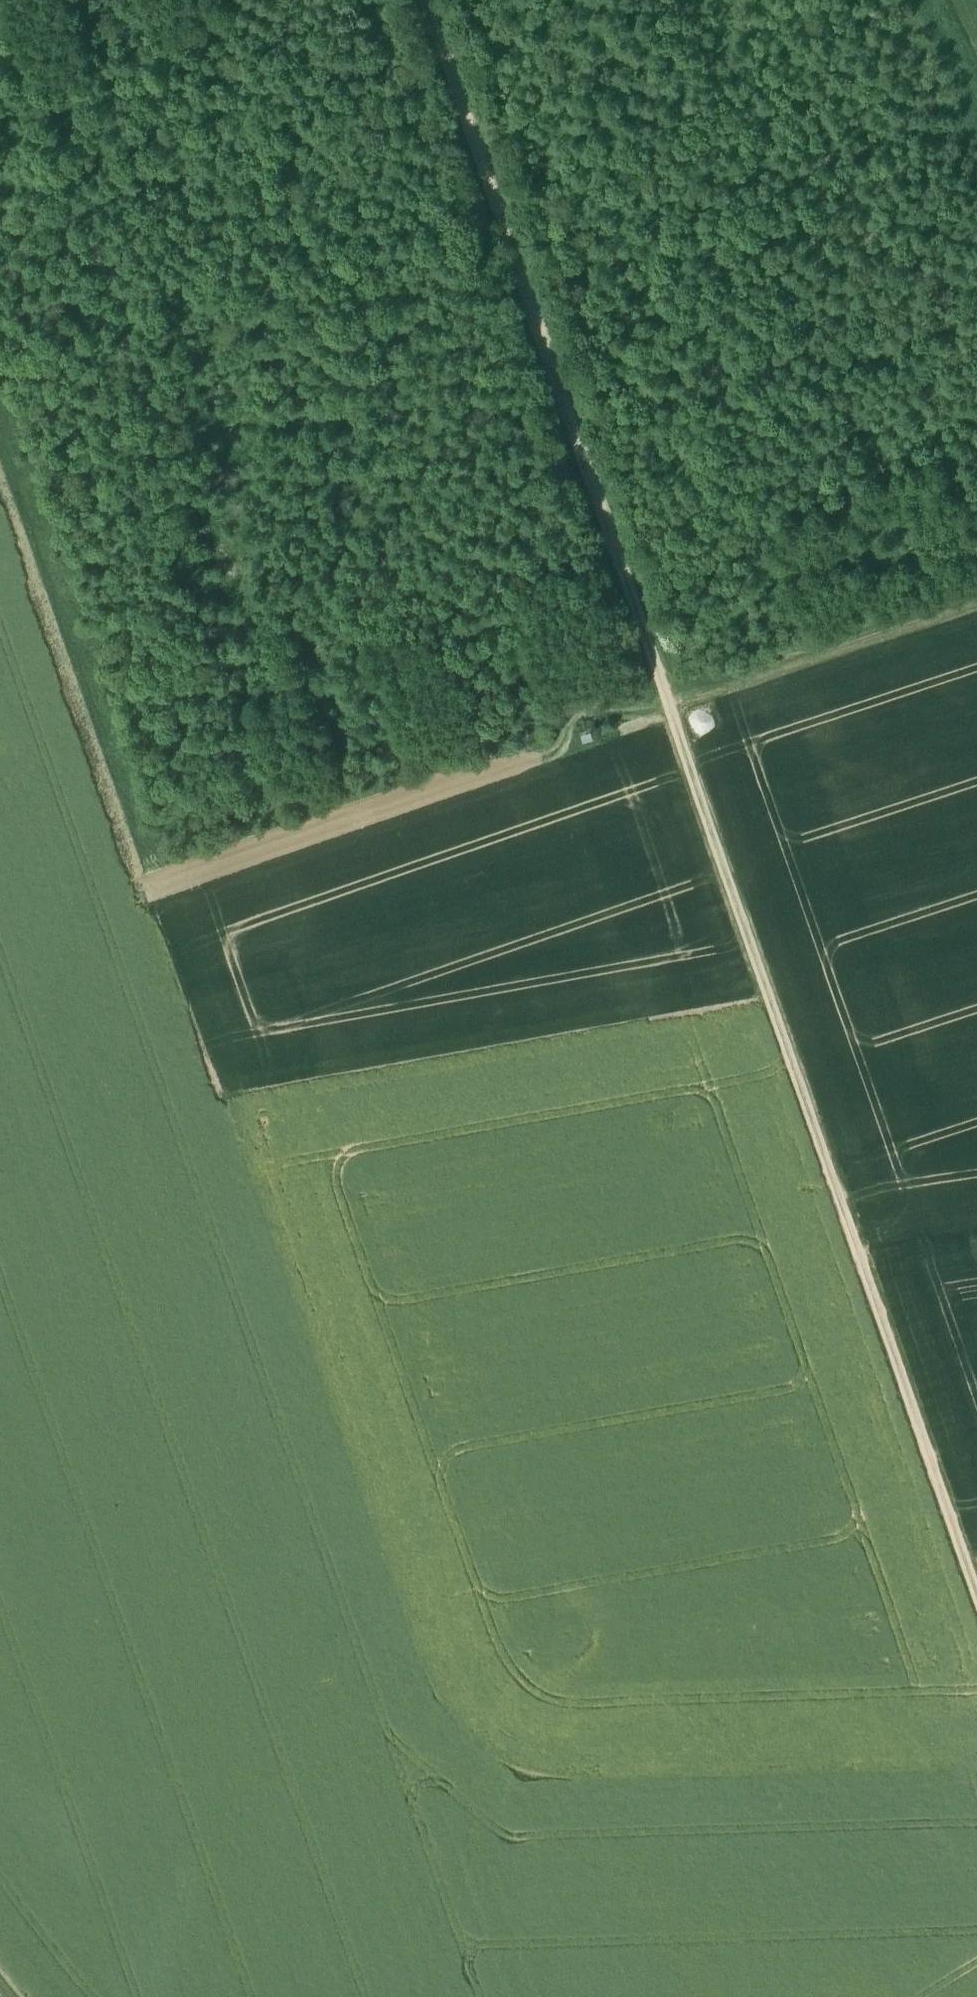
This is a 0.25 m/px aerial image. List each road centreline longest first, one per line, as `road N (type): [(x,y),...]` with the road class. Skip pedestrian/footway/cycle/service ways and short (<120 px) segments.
road 1 (track): [(428,0),(976,1588)]
road 2 (track): [(0,449),(152,887),(976,601)]

